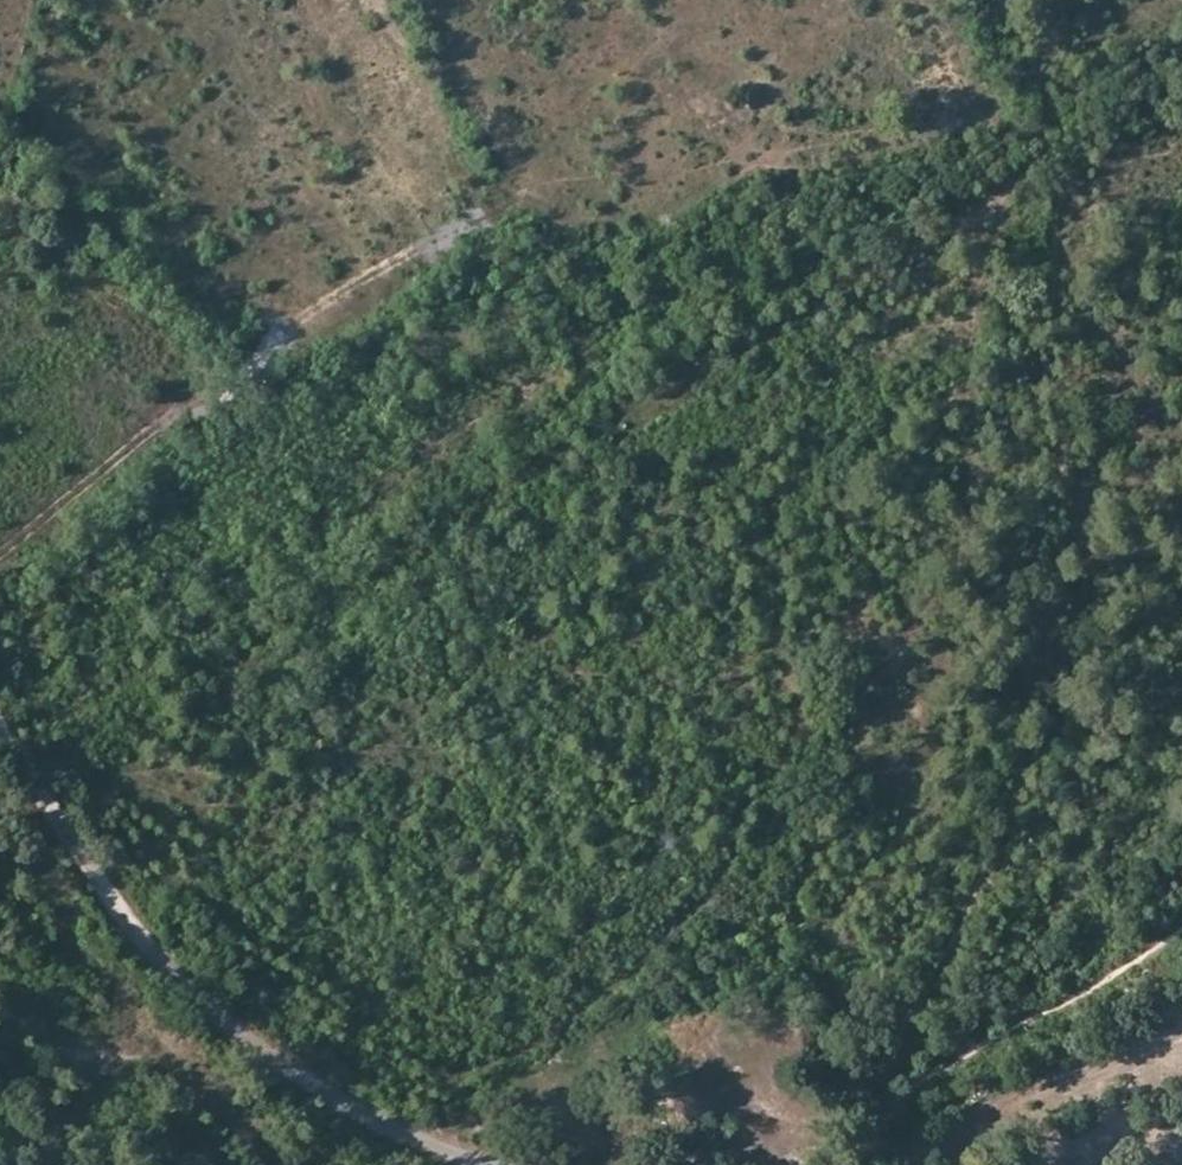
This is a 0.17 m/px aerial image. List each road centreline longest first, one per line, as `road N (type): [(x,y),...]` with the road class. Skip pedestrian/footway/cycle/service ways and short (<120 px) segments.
road 1 (track): [(0,733),(148,945)]

